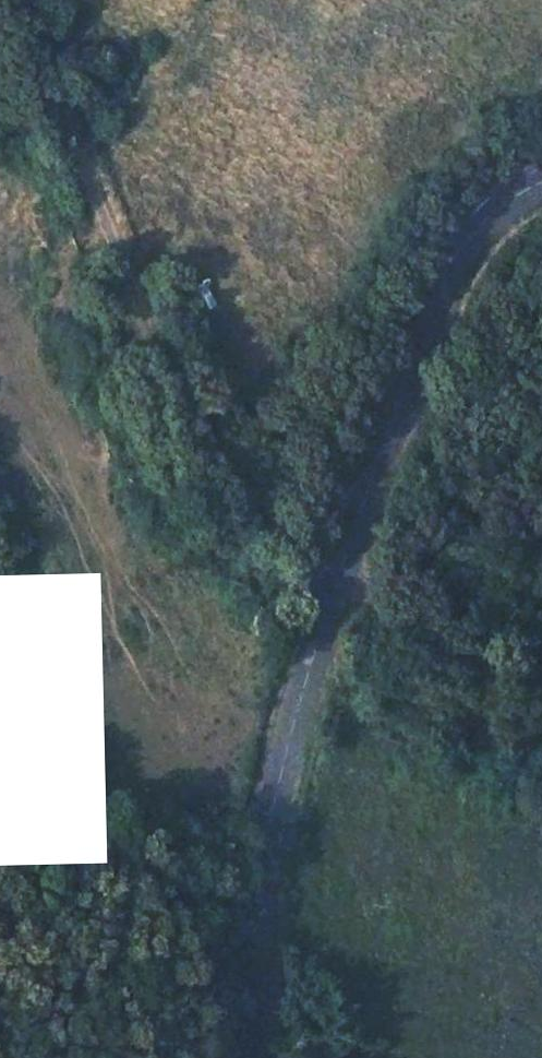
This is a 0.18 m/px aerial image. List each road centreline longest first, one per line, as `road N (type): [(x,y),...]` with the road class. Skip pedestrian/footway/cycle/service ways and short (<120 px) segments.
road 1 (track): [(346,564),(283,528),(194,432),(20,0)]
road 2 (tertiary): [(252,1057),(251,937),(275,790),(346,564)]
road 3 (tertiary): [(346,564),(410,367),(467,244),(502,204),(541,180)]
road 4 (unclassified): [(541,683),(517,681),(429,633),(346,564)]

